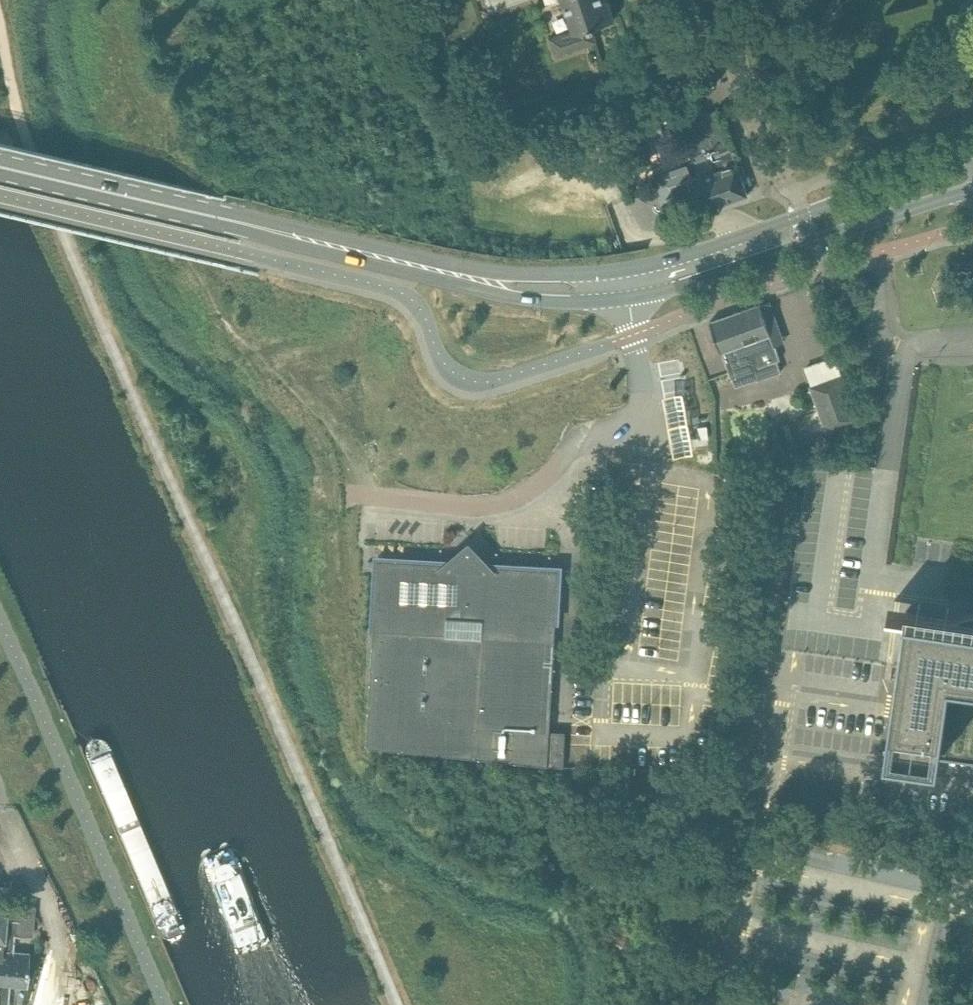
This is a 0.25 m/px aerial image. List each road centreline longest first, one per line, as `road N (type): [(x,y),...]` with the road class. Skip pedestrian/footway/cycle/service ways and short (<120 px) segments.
road 1 (secondary): [(446,272),(526,301),(629,298),(972,189)]
road 2 (secondary): [(972,153),(657,264),(576,274),(446,272)]
road 3 (secondary): [(446,272),(0,166)]
road 4 (residential): [(633,335),(821,269),(972,229)]
road 5 (residential): [(50,1004),(62,938),(0,795)]
road 6 (residential): [(784,185),(717,0)]

